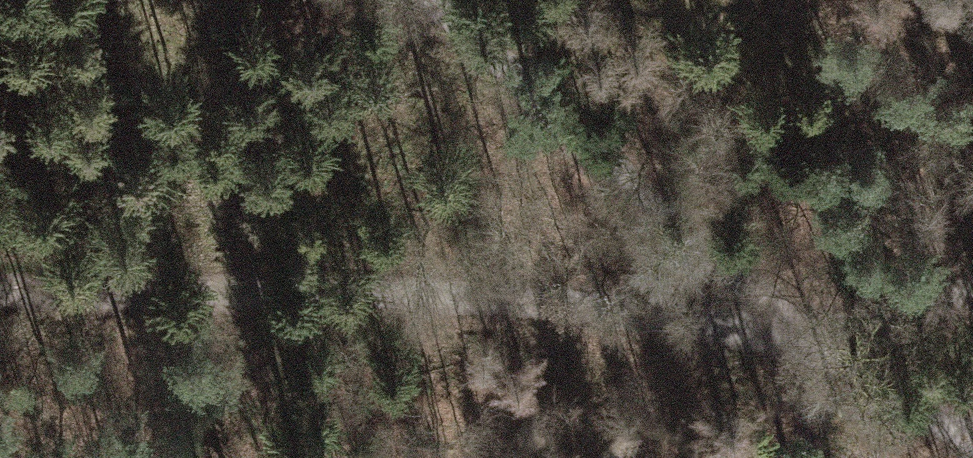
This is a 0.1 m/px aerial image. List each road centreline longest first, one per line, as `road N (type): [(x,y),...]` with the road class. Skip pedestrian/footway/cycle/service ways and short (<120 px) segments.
road 1 (track): [(0,287),(291,292),(786,320)]
road 2 (track): [(430,0),(786,320)]
road 3 (track): [(786,320),(964,457)]
road 4 (track): [(972,294),(865,318),(786,320)]

